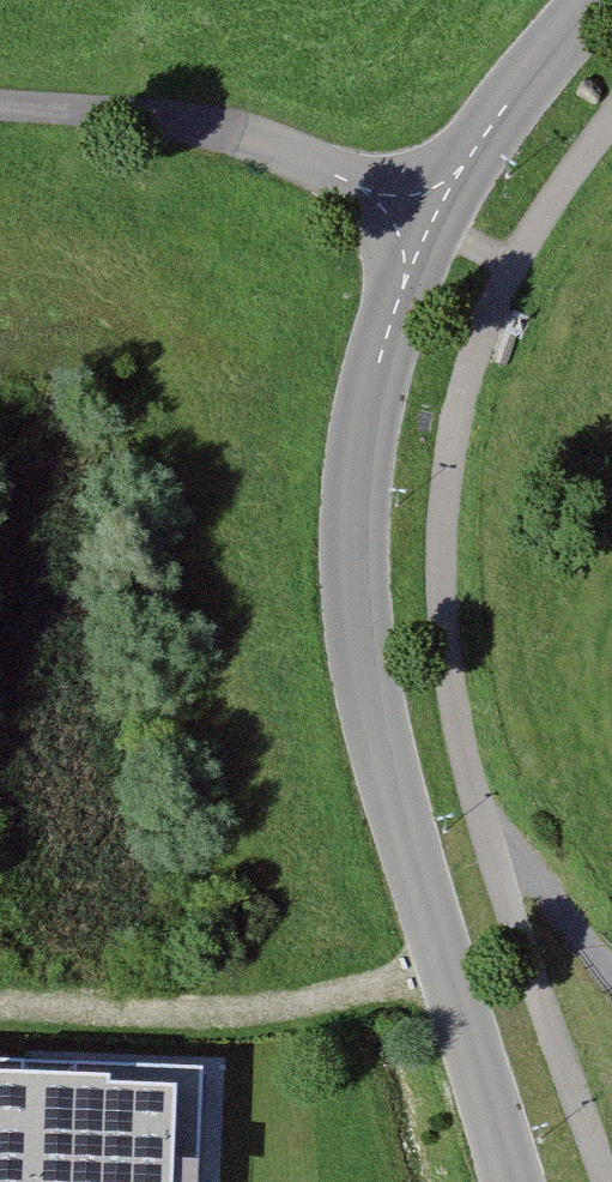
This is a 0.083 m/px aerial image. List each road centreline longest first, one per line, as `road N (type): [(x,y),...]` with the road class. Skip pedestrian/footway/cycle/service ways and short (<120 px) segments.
road 1 (track): [(611,124),(513,266),(458,399),(443,512),(446,655),(468,754),(608,1181)]
road 2 (residential): [(431,217),(377,363),(355,462),(354,582),(373,713),(510,1181)]
road 3 (residential): [(431,217),(190,121),(0,105)]
road 4 (residential): [(602,0),(502,113),(431,217)]

